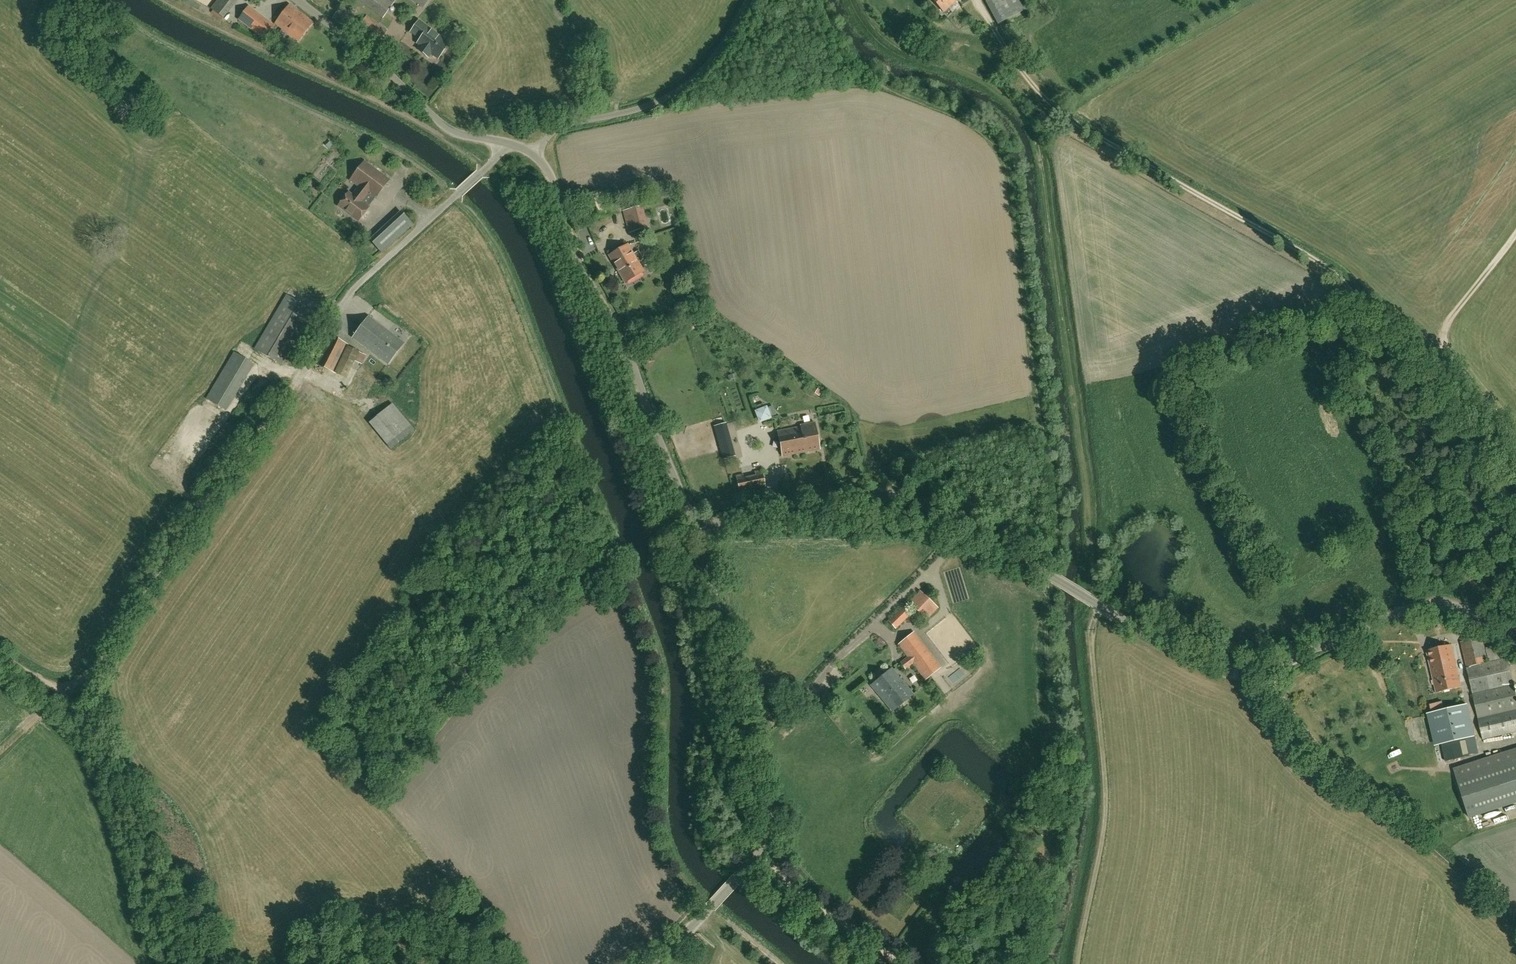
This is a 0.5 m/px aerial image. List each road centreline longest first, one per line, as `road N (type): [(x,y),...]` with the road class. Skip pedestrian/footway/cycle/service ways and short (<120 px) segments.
road 1 (tertiary): [(1515,642),(1465,611),(1425,606),(1276,668),(1235,673),(1197,661),(909,497),(844,494),(698,526)]
road 2 (tertiary): [(658,963),(758,858),(770,834),(742,752),(698,526)]
road 3 (tertiary): [(698,526),(622,339),(579,263),(556,188),(533,154)]
road 4 (track): [(298,380),(107,656),(83,680),(51,687)]
road 5 (track): [(1095,604),(1091,633),(1106,803),(1077,963)]
road 6 (track): [(743,755),(972,528)]
road 7 (unclassified): [(298,380),(354,291),(513,145)]
road 8 (track): [(51,687),(116,745),(185,963)]
road 9 (unclassified): [(533,154),(564,125),(640,109),(686,86),(746,0)]
road 10 (tertiary): [(513,145),(446,128),(299,0)]
road 11 (track): [(913,963),(758,858)]
road 12 (track): [(1515,233),(1449,322),(1445,354)]

